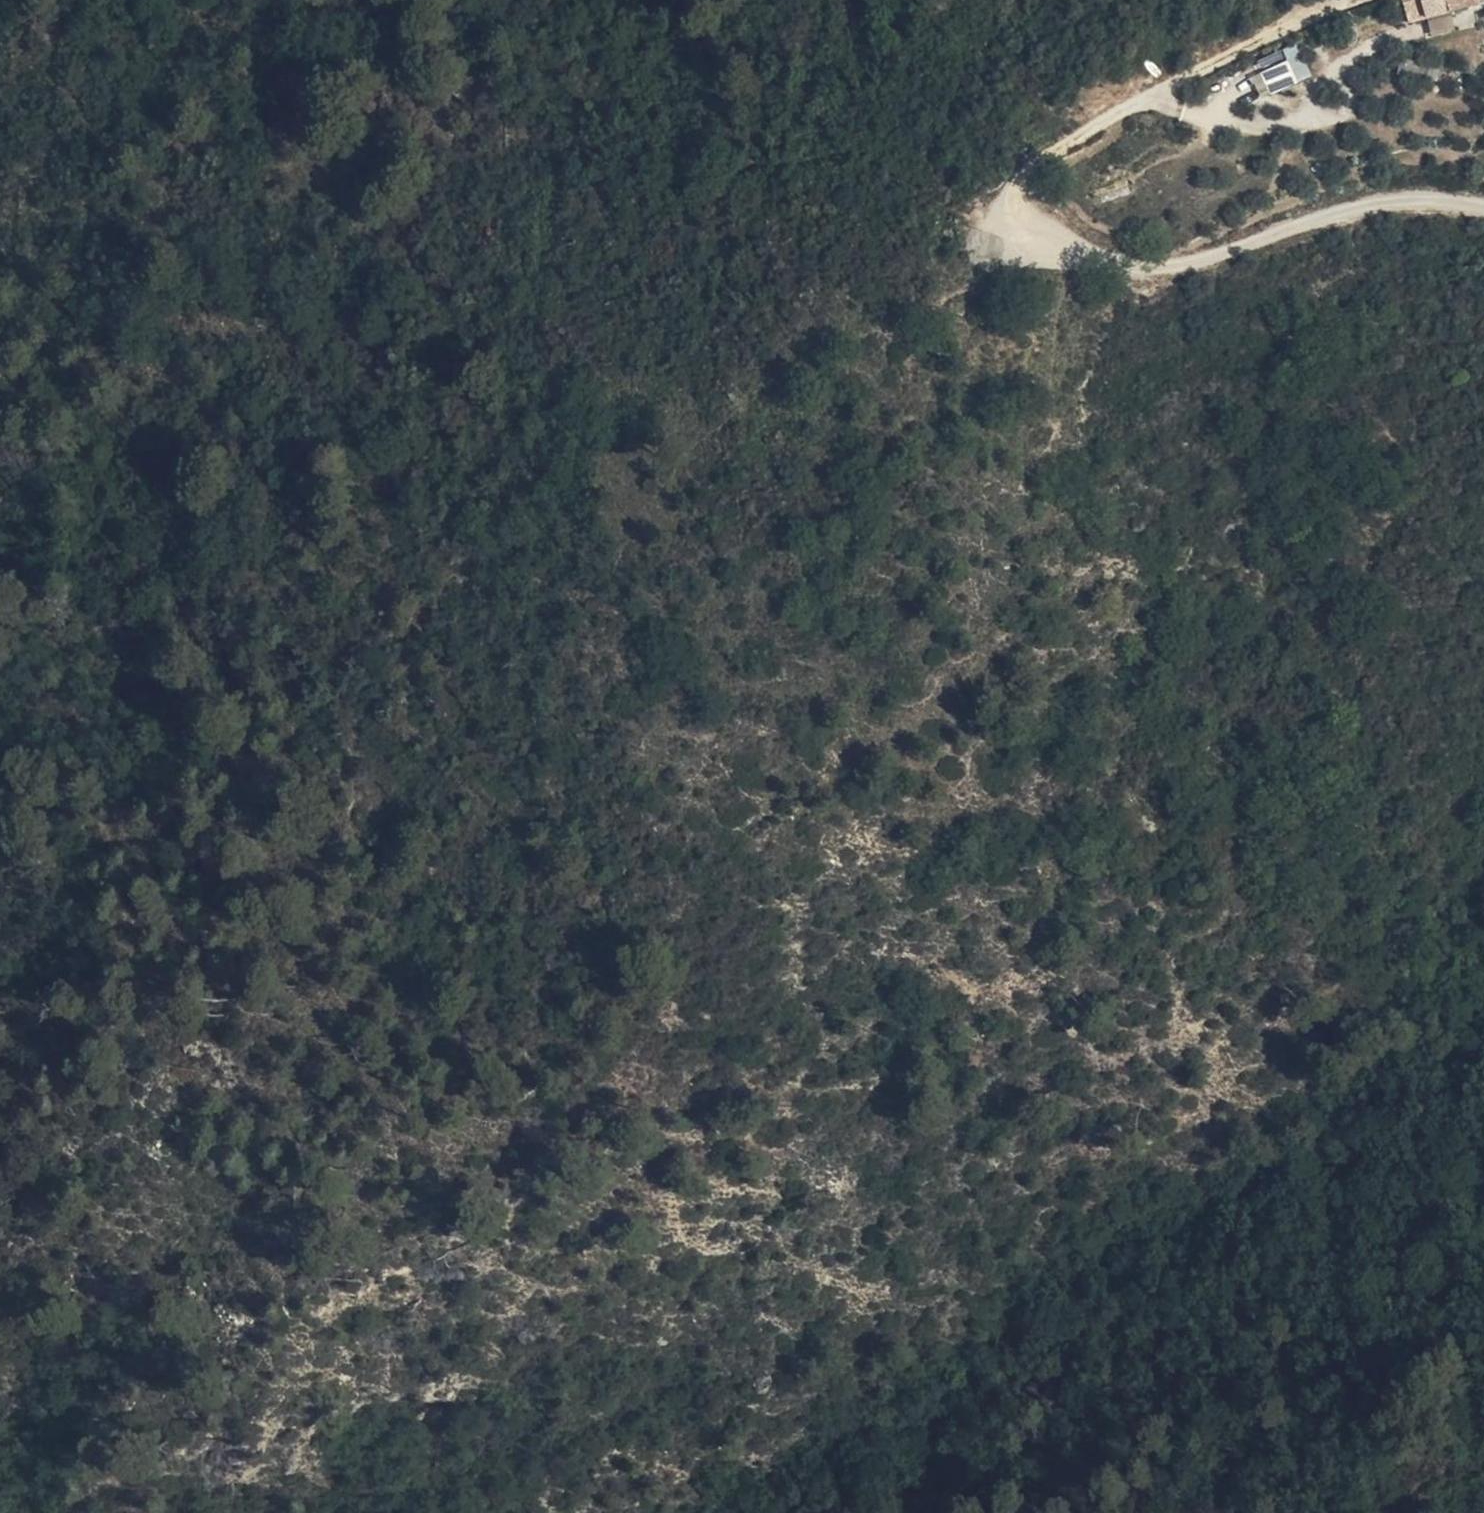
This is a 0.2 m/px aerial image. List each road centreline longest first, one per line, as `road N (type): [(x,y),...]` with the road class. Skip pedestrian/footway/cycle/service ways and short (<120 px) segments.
road 1 (track): [(1357,0),(1308,16),(1085,128),(1025,174),(1018,219),(1045,246),(1155,273),(1389,201),(1483,206)]

